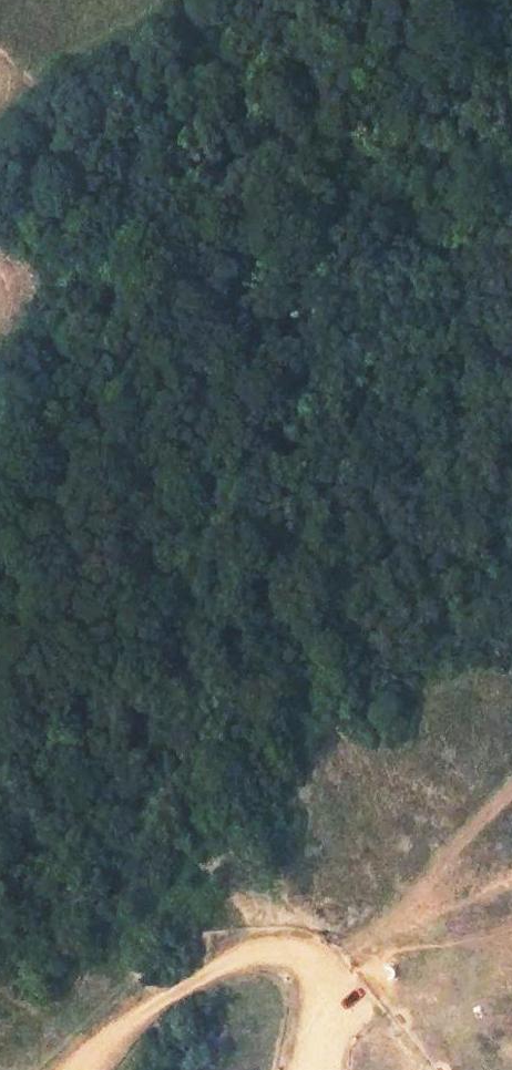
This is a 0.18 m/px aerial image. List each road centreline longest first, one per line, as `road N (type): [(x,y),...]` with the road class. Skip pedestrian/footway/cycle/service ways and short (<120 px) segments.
road 1 (track): [(86,1069),(141,1013),(244,958),(304,957),(327,979)]

